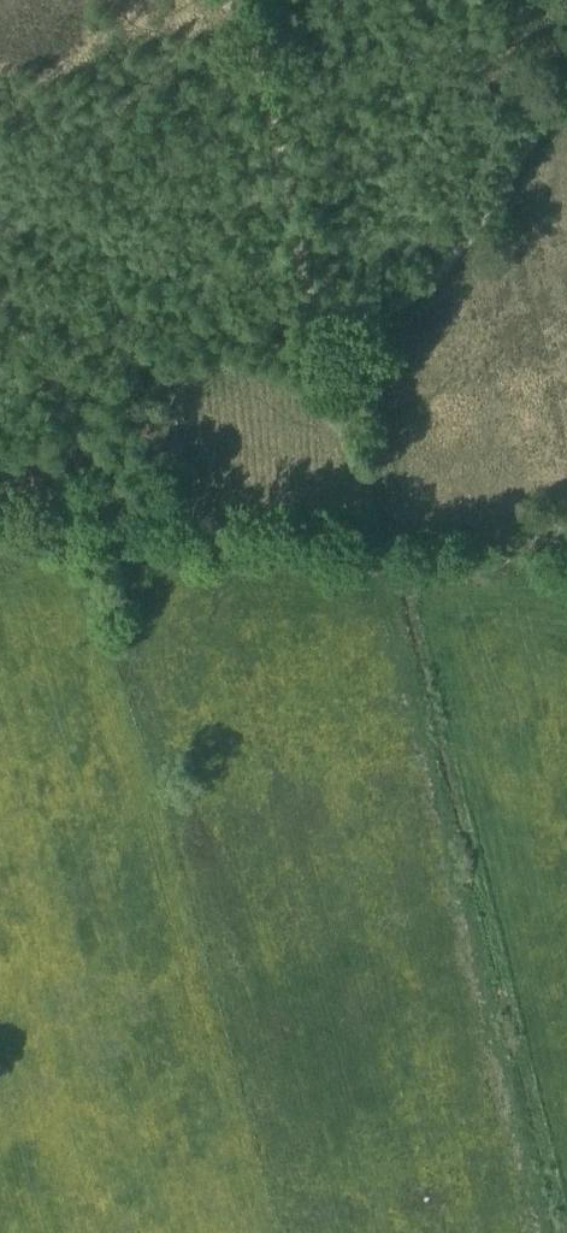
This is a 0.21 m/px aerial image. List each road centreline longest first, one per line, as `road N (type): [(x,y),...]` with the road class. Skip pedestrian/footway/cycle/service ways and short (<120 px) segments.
road 1 (track): [(0,502),(366,531)]
road 2 (track): [(566,106),(523,152),(462,262),(431,294),(367,328),(346,331),(320,320)]
road 3 (track): [(320,320),(238,0)]
road 4 (track): [(366,531),(566,548)]

